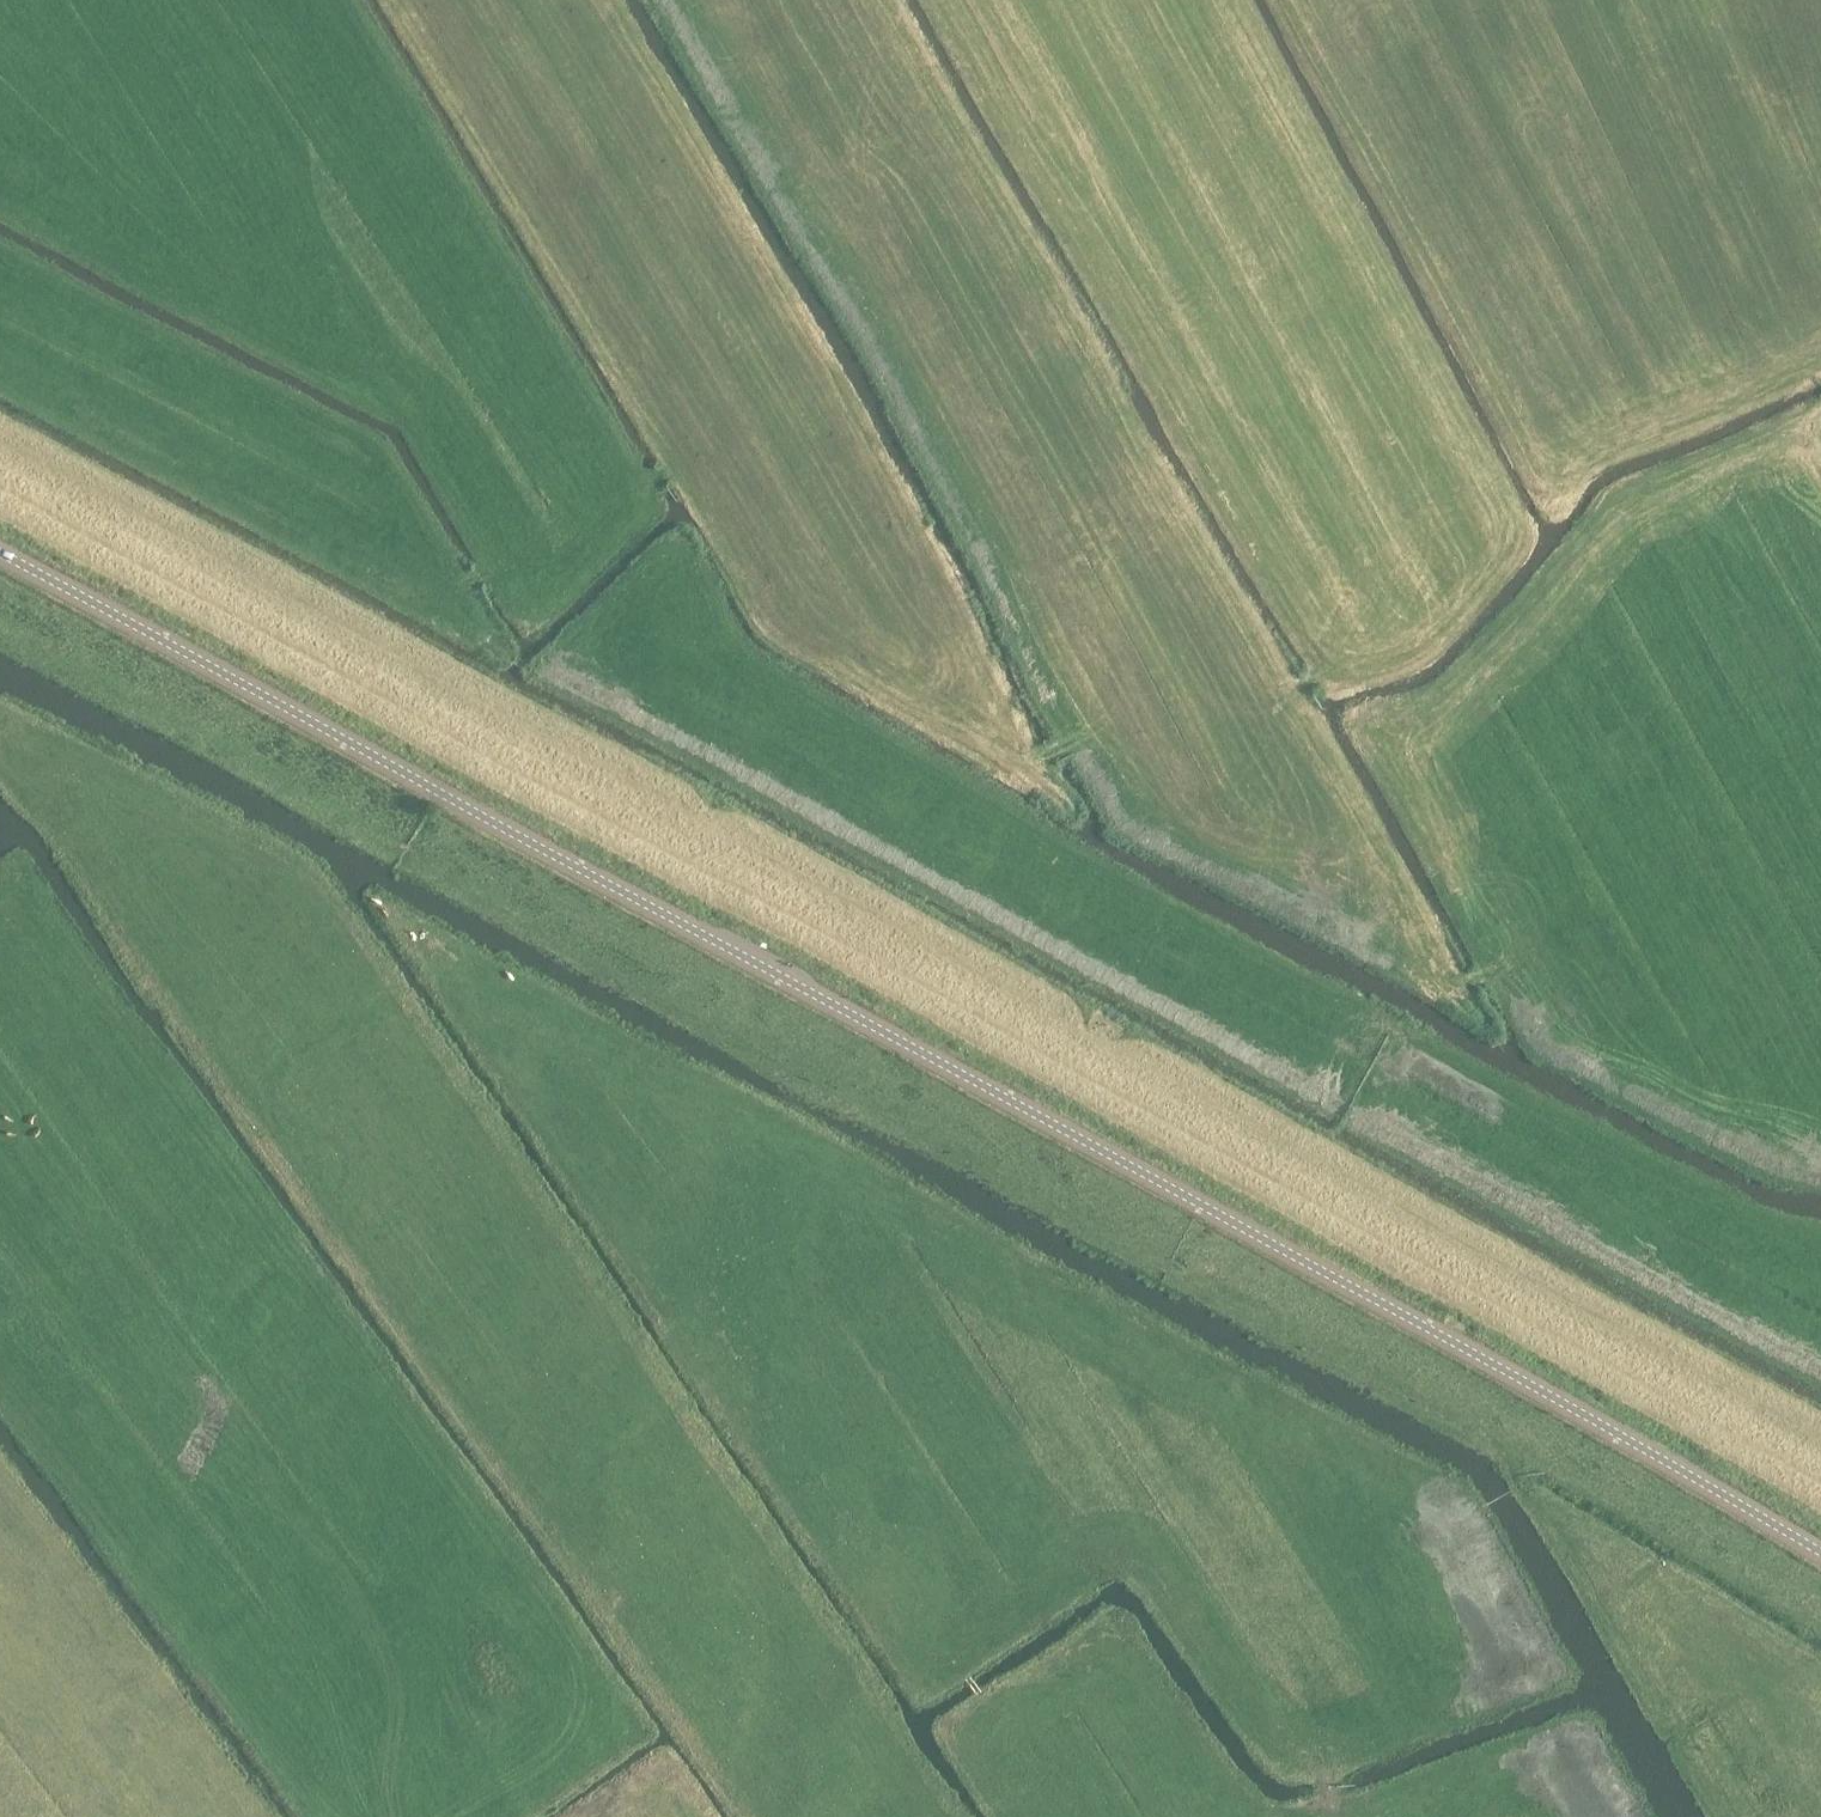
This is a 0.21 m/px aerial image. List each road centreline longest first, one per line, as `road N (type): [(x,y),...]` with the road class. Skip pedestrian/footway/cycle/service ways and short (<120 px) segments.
road 1 (tertiary): [(1820,1552),(1228,1218),(0,554)]

